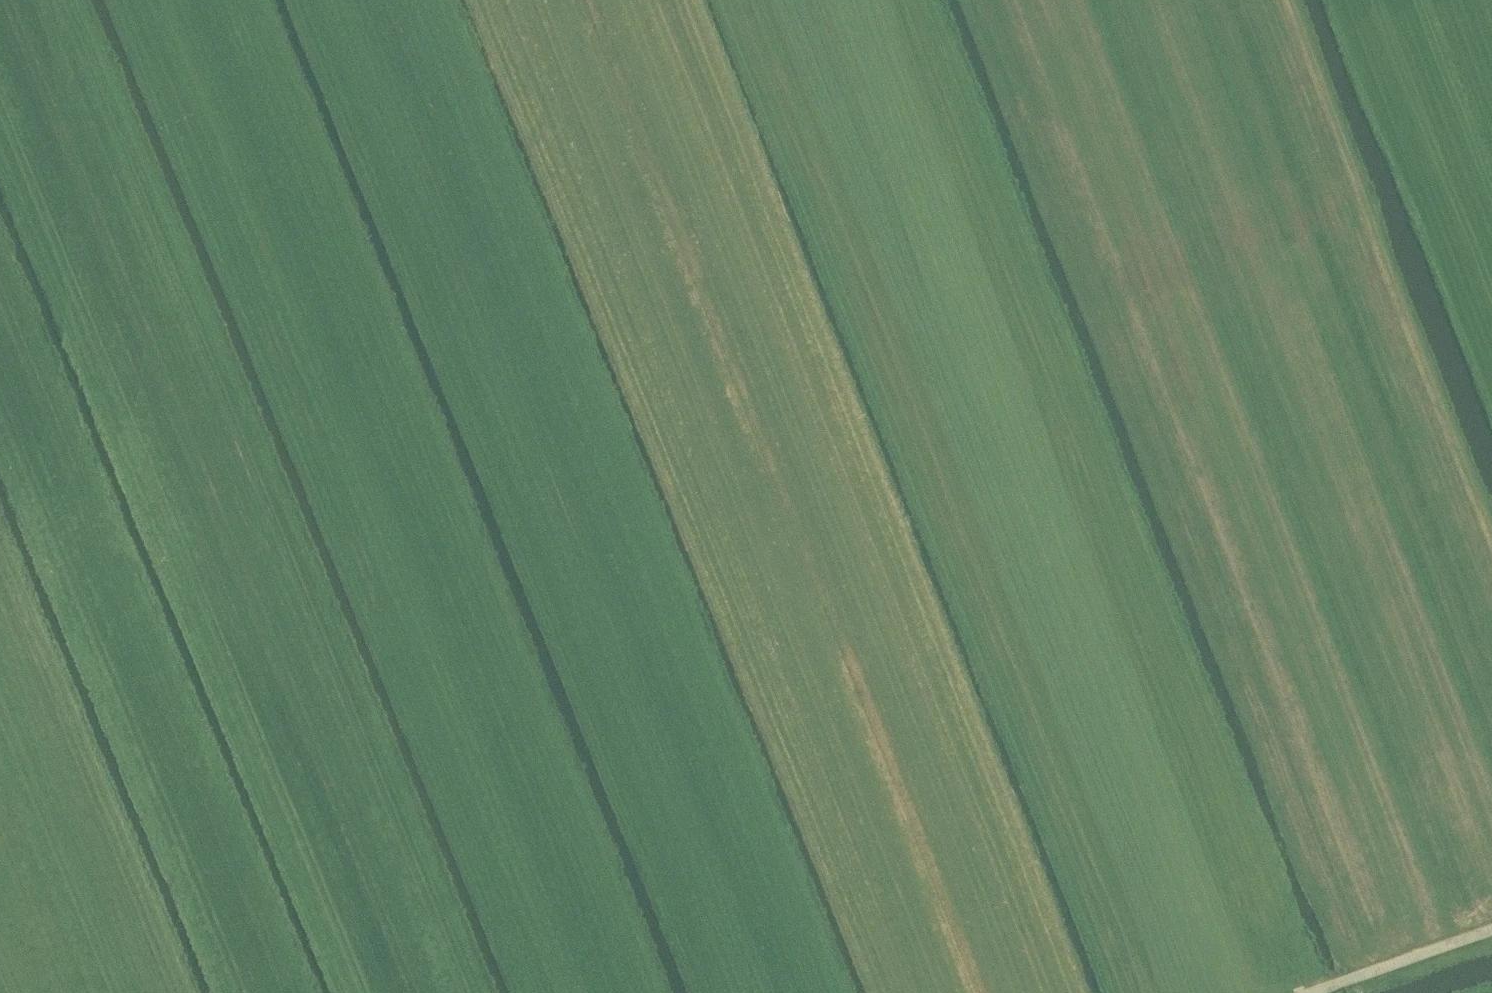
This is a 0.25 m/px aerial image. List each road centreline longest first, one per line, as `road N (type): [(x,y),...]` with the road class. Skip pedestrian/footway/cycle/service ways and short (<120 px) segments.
road 1 (track): [(1313,992),(1491,929)]

